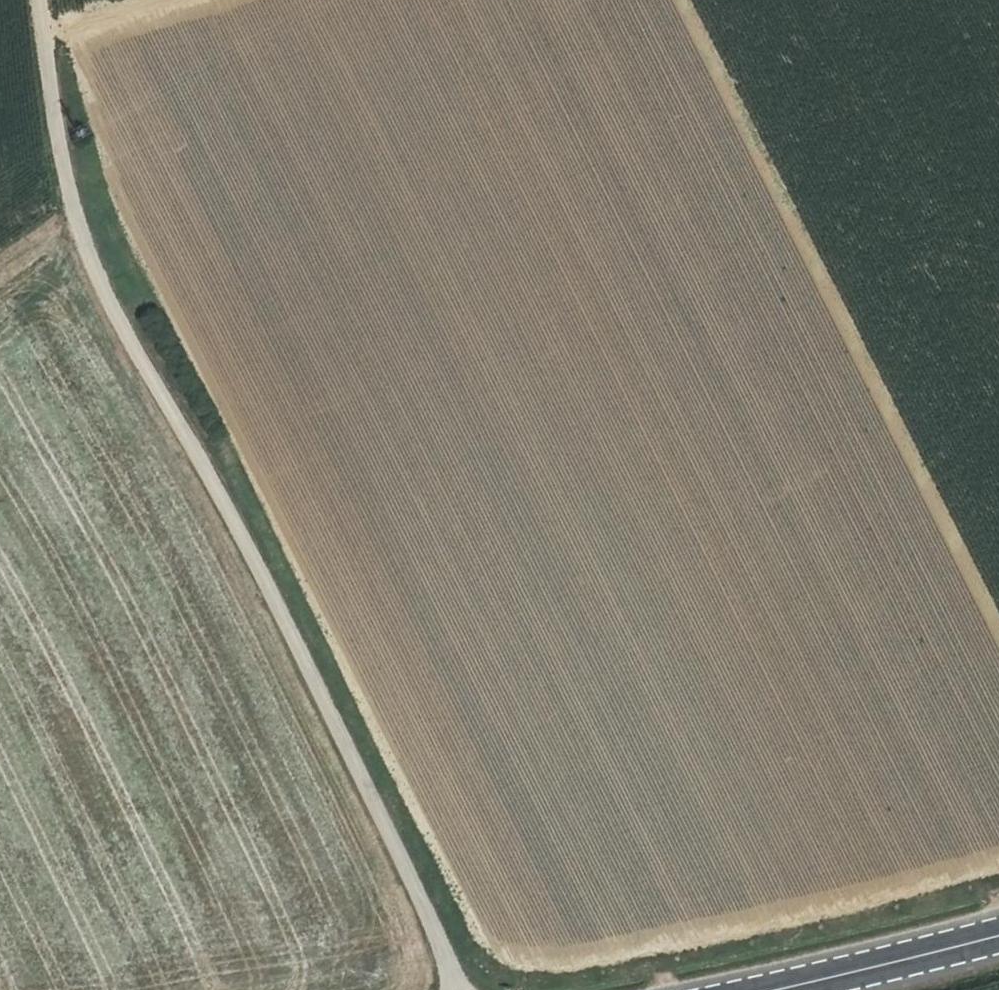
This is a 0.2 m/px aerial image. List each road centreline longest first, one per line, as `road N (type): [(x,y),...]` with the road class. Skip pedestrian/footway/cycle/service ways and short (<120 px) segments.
road 1 (residential): [(54,0),(83,207),(106,300),(286,601),(449,989)]
road 2 (tertiary): [(998,933),(772,989)]

